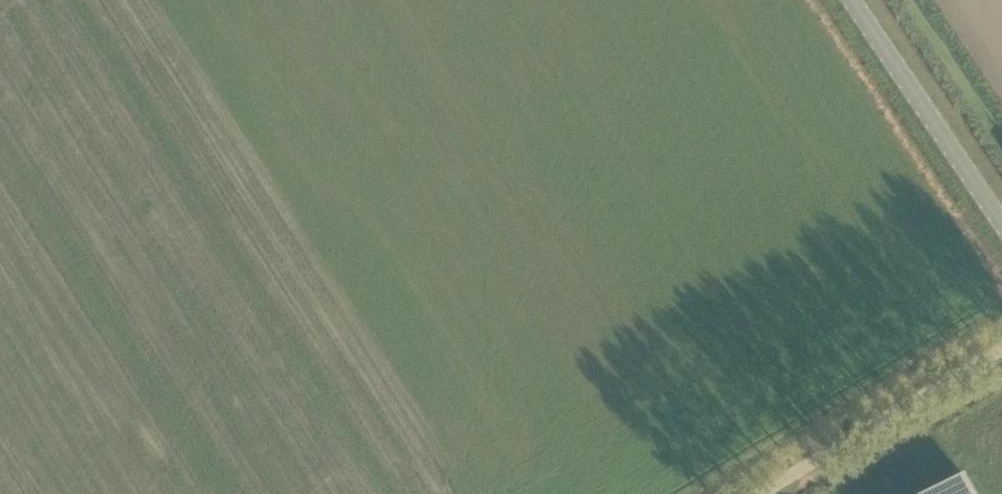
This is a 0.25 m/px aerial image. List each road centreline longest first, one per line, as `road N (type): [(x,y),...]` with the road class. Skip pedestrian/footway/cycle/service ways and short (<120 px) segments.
road 1 (unclassified): [(1001,226),(849,0)]

